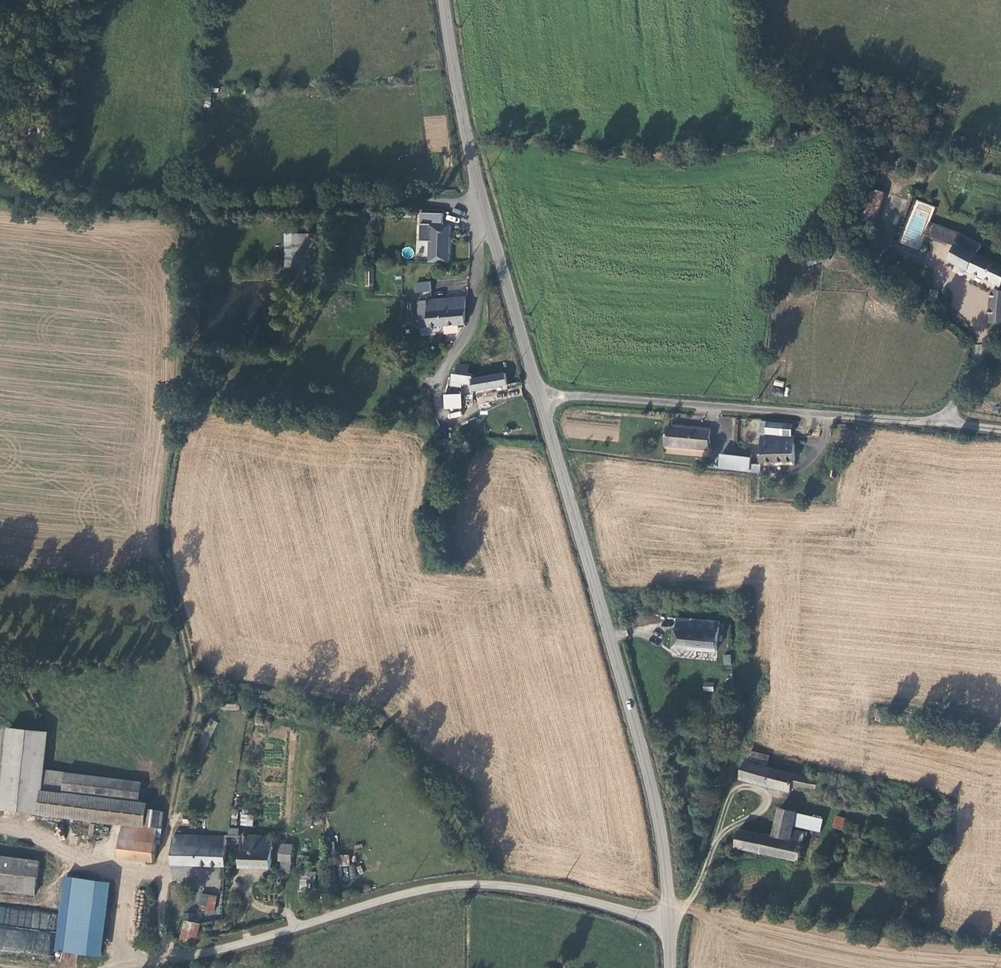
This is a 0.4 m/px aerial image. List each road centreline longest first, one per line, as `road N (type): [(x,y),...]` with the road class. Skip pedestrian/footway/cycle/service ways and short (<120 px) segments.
road 1 (tertiary): [(538,396),(650,775),(670,928)]
road 2 (unclassified): [(159,917),(181,951),(208,951),(377,901),(489,882),(670,928)]
road 3 (unclassified): [(931,420),(538,396)]
road 4 (track): [(212,197),(481,205)]
road 5 (tertiary): [(442,0),(485,218)]
road 6 (unclassified): [(440,389),(445,364),(471,338),(477,226),(485,218)]
road 7 (tertiary): [(485,218),(538,396)]
road 8 (unclassified): [(754,814),(719,834),(670,928)]
road 9 (track): [(436,771),(489,882)]

